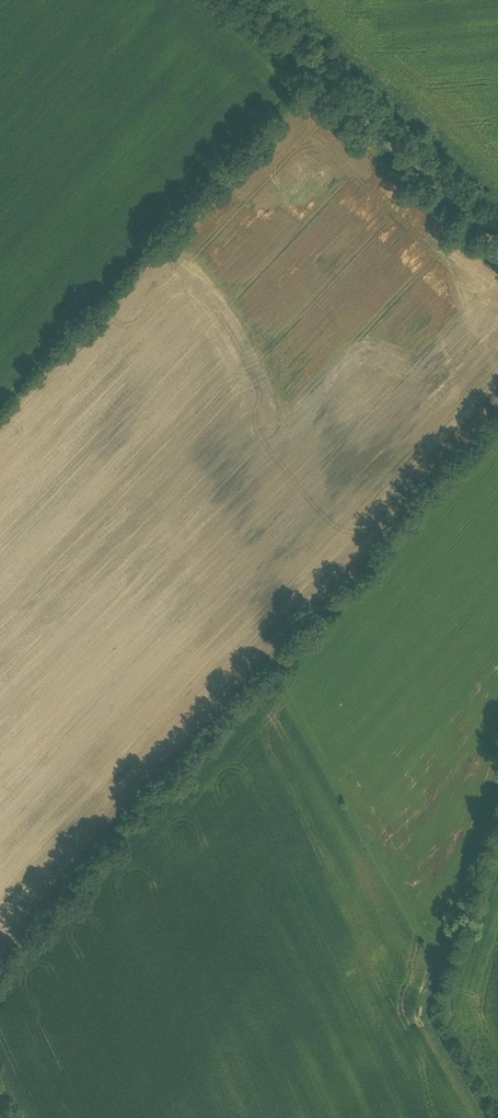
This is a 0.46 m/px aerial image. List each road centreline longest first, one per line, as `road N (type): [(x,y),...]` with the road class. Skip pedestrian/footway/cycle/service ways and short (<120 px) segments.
road 1 (unclassified): [(497,246),(220,0)]

